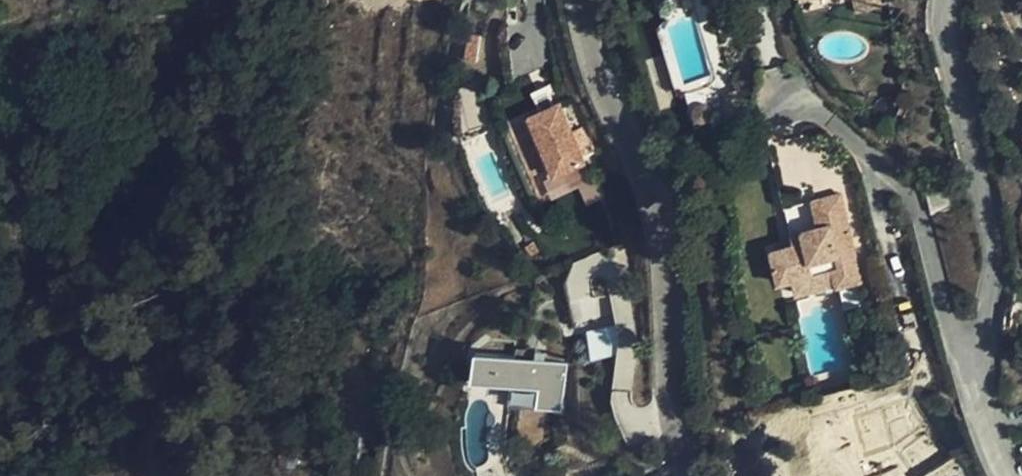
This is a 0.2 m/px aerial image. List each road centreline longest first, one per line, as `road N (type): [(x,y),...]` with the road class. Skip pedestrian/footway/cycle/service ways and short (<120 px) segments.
road 1 (residential): [(687,475),(672,416),(654,228),(576,0)]
road 2 (residential): [(950,0),(941,35),(996,250),(973,389)]
road 3 (residential): [(973,389),(915,193),(802,92)]

